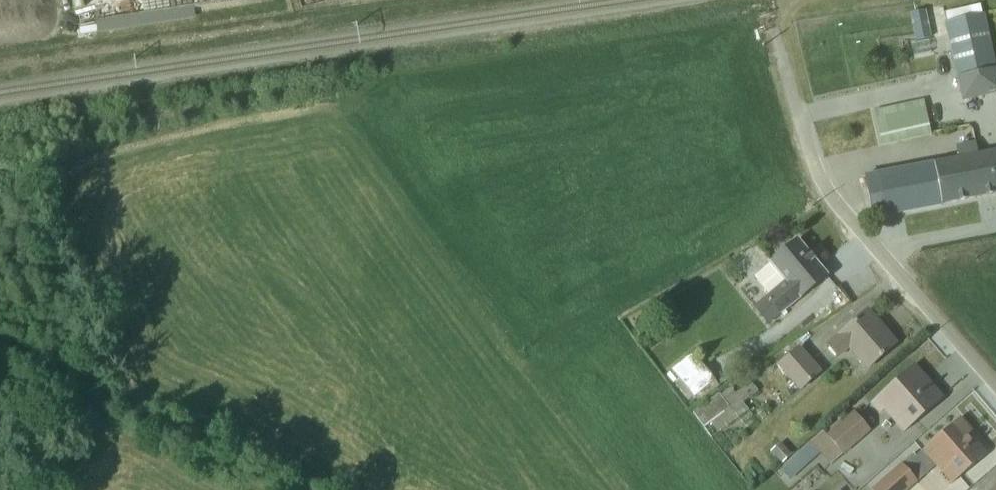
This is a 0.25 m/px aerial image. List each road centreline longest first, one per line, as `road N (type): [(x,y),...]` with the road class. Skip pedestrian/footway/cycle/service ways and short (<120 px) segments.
road 1 (track): [(463,0),(0,67)]
road 2 (unclassified): [(995,387),(832,197),(813,161),(778,44)]

